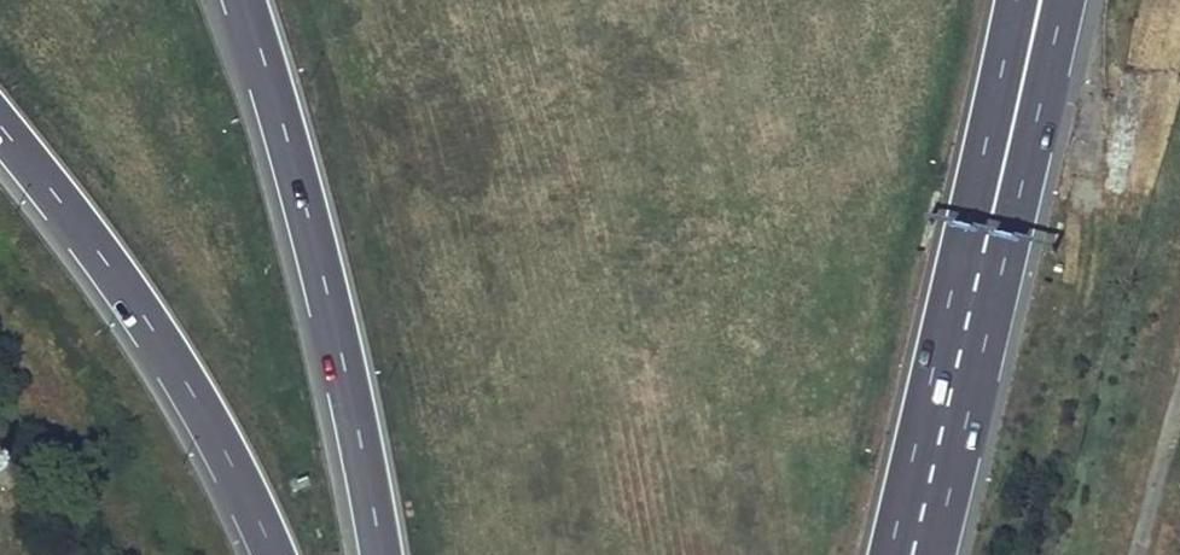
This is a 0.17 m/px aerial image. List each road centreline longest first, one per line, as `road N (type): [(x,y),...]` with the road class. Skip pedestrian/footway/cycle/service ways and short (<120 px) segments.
road 1 (motorway): [(246,0),(314,234),(380,554)]
road 2 (motorway): [(0,129),(174,363),(271,554)]
road 3 (motorway): [(912,554),(987,247)]
road 4 (motorway): [(987,247),(1057,0)]
road 5 (motorway): [(987,247),(1021,0)]

